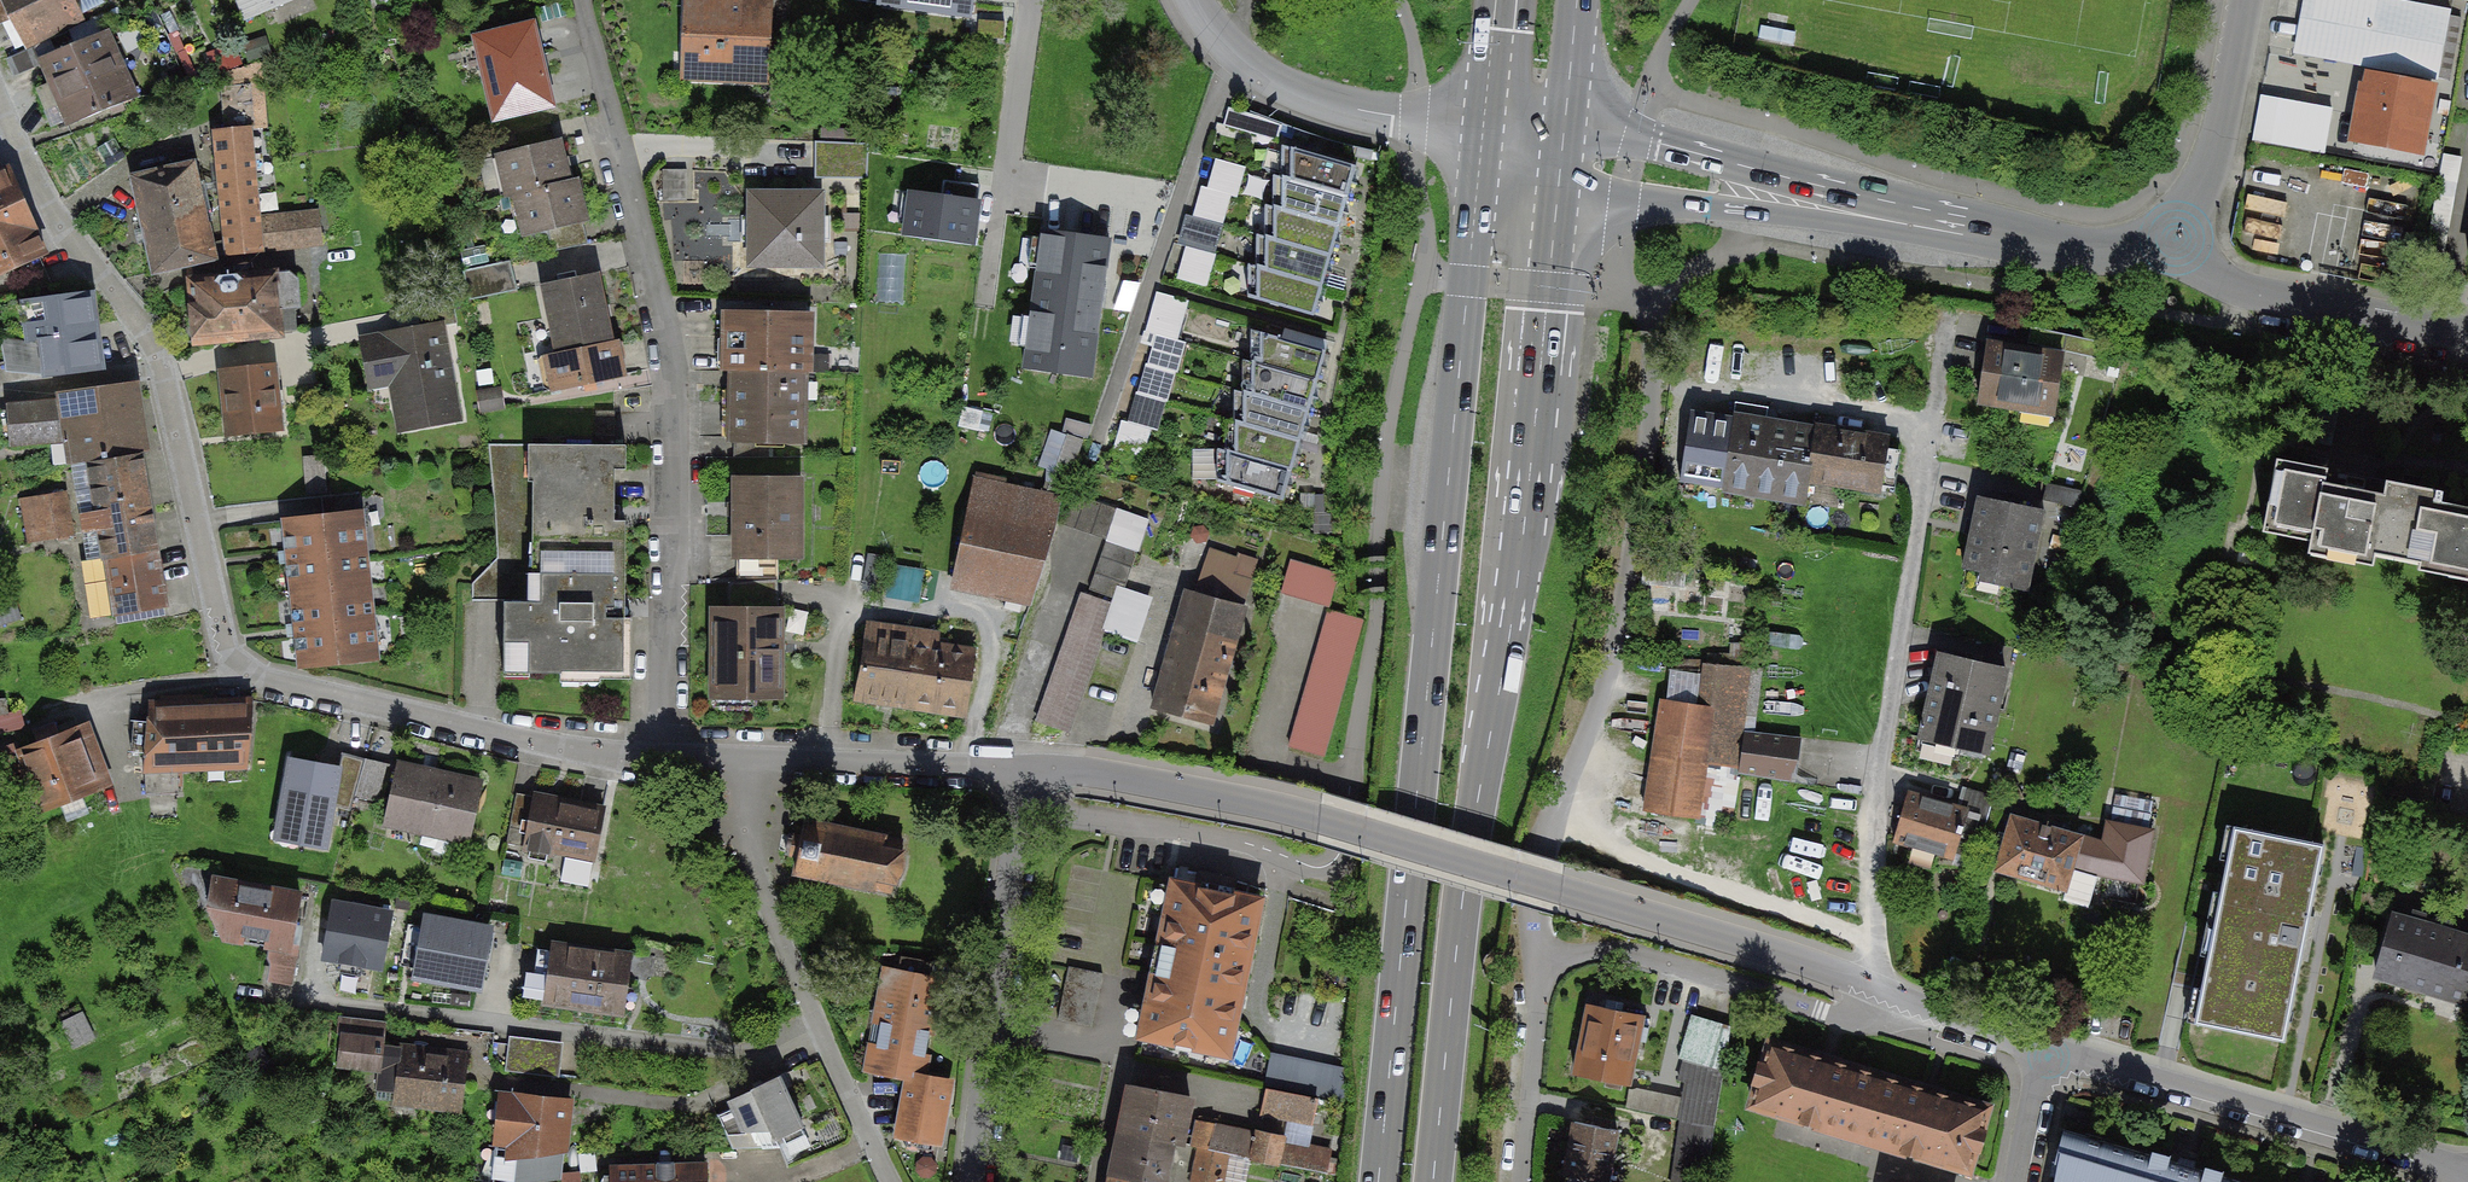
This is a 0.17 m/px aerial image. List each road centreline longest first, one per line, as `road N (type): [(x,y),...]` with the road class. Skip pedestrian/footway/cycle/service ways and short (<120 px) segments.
road 1 (residential): [(0,101),(43,195),(161,368),(228,656),(247,674),(563,748),(664,759)]
road 2 (primary): [(1482,138),(1379,1181)]
road 3 (primary): [(1434,1181),(1463,894),(1523,538),(1561,157)]
road 4 (residential): [(1017,769),(1173,789),(1315,819),(1725,933),(1876,990)]
road 5 (residential): [(580,0),(681,393),(664,759)]
road 6 (residential): [(2057,245),(1648,141),(1600,144),(1561,157)]
road 7 (residential): [(1561,157),(1626,198),(1906,241),(2057,245)]
road 8 (residential): [(742,756),(739,834),(894,1181)]
road 9 (residential): [(2053,1055),(2467,1169)]
road 10 (residential): [(1017,769),(972,1181)]
road 11 (residential): [(1876,990),(1843,1017),(1609,950),(1541,965)]
road 12 (residential): [(1195,0),(1227,48),(1277,82),(1332,105),(1482,138)]
road 13 (residential): [(2176,238),(2231,283),(2467,334)]
road 14 (residential): [(1029,0),(981,306)]
road 15 (residential): [(742,756),(1017,769)]
road 16 (residential): [(2176,238),(2228,130),(2253,0)]
road 17 (residential): [(1520,1181),(1541,965)]
road 18 (residential): [(1876,990),(2053,1055)]
road 19 (primary): [(1561,157),(1578,0)]
road 20 (primary): [(1497,0),(1482,138)]
road 21 (residential): [(2053,1055),(2024,1181)]

